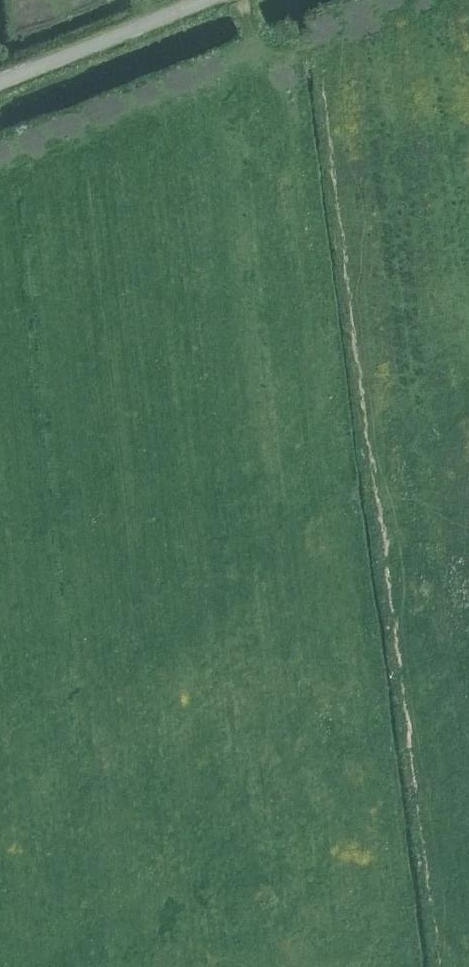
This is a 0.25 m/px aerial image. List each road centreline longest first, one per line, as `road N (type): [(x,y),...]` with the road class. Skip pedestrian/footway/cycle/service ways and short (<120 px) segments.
road 1 (unclassified): [(0,88),(217,0)]

